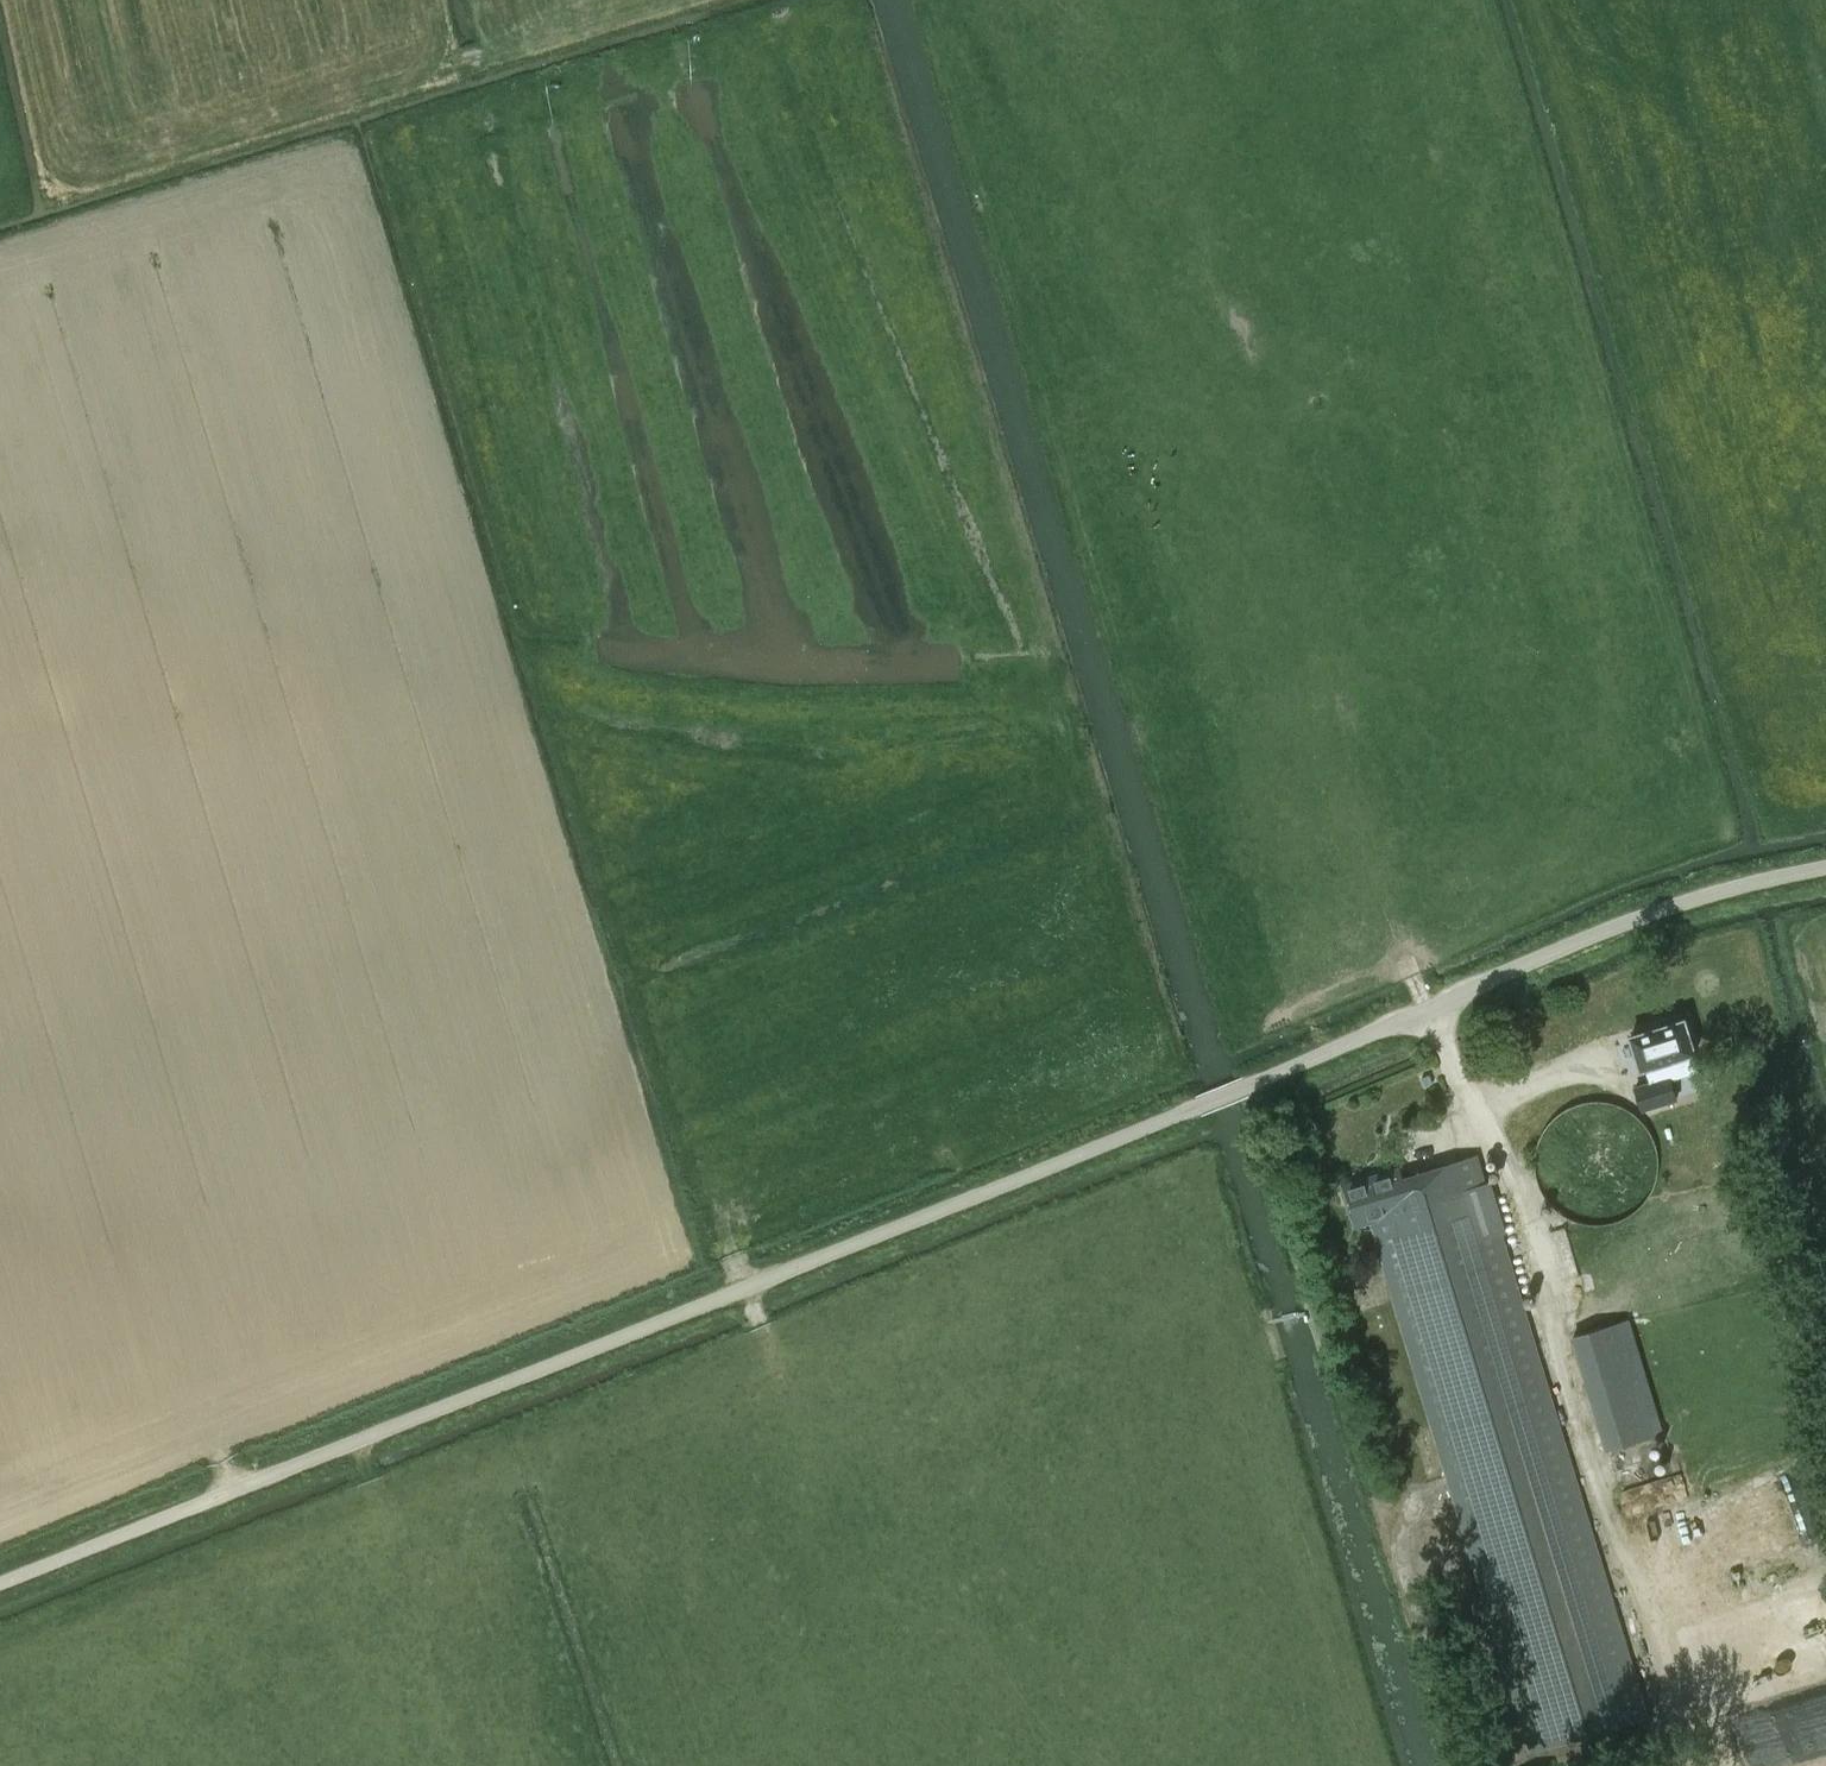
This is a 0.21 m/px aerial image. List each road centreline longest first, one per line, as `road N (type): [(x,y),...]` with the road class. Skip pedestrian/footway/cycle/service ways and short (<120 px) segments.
road 1 (unclassified): [(0,1593),(1379,1037),(1723,889),(1825,870)]

